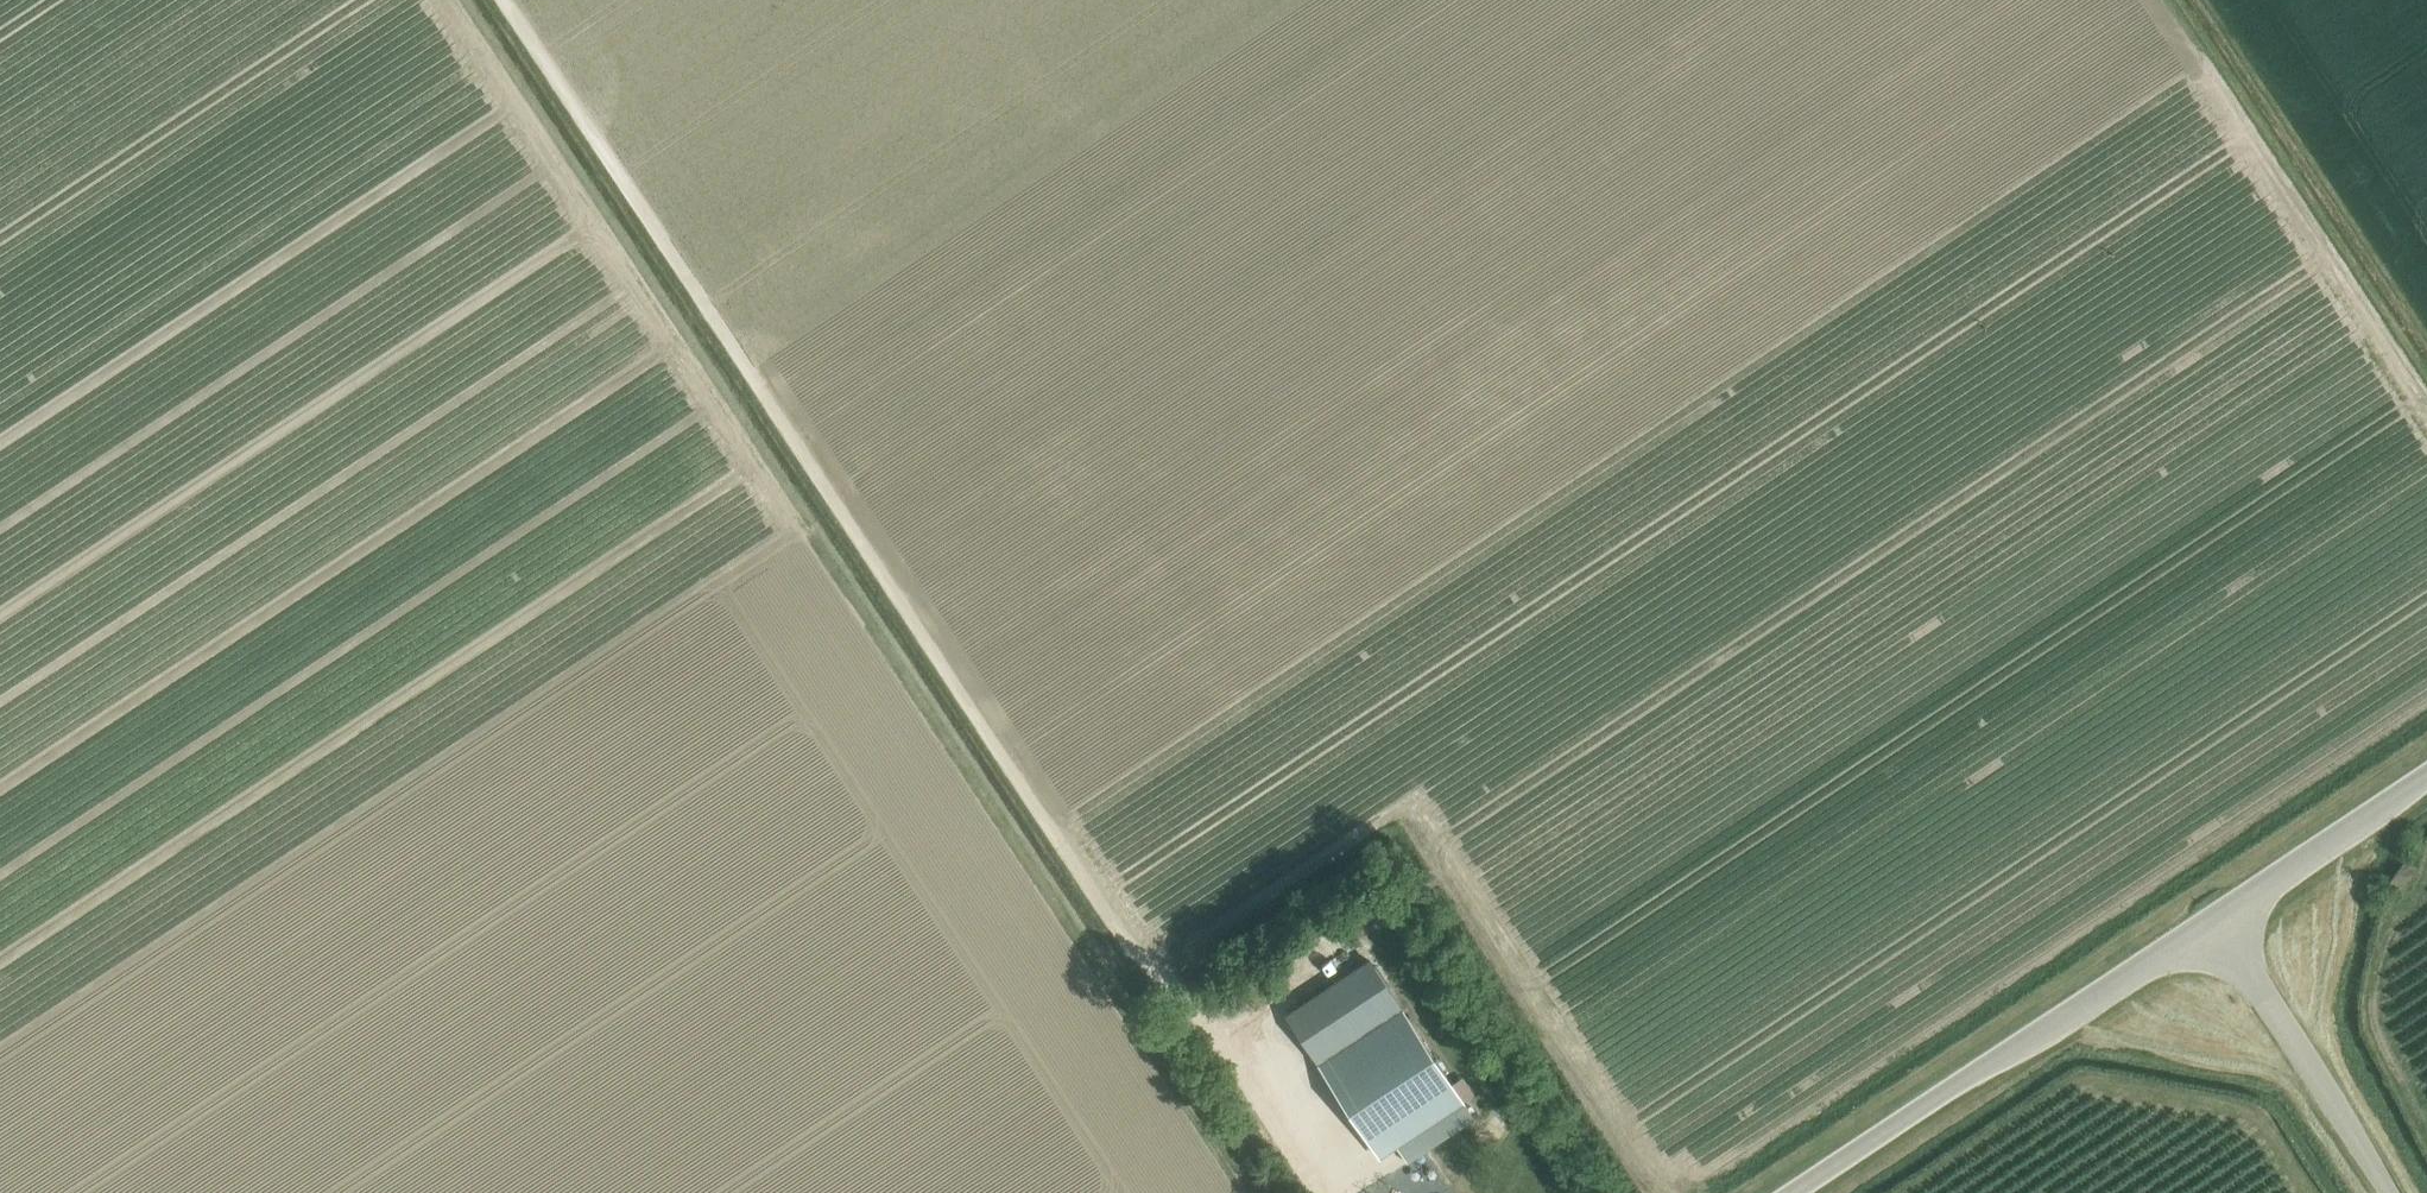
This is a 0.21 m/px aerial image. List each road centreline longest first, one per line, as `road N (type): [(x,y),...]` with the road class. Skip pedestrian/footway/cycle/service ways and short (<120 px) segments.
road 1 (unclassified): [(1792,1192),(2213,917)]
road 2 (unclassified): [(2394,1192),(2213,917)]
road 3 (unclassified): [(2213,917),(2426,775)]

